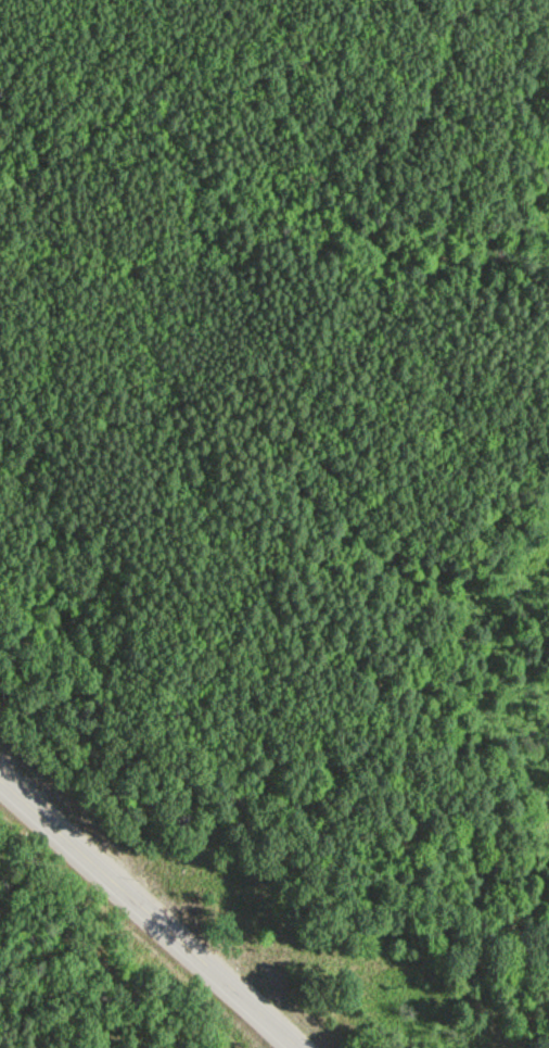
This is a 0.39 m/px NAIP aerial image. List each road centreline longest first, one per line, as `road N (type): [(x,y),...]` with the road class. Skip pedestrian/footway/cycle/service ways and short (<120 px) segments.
road 1 (tertiary): [(299,1047),(0,779)]

